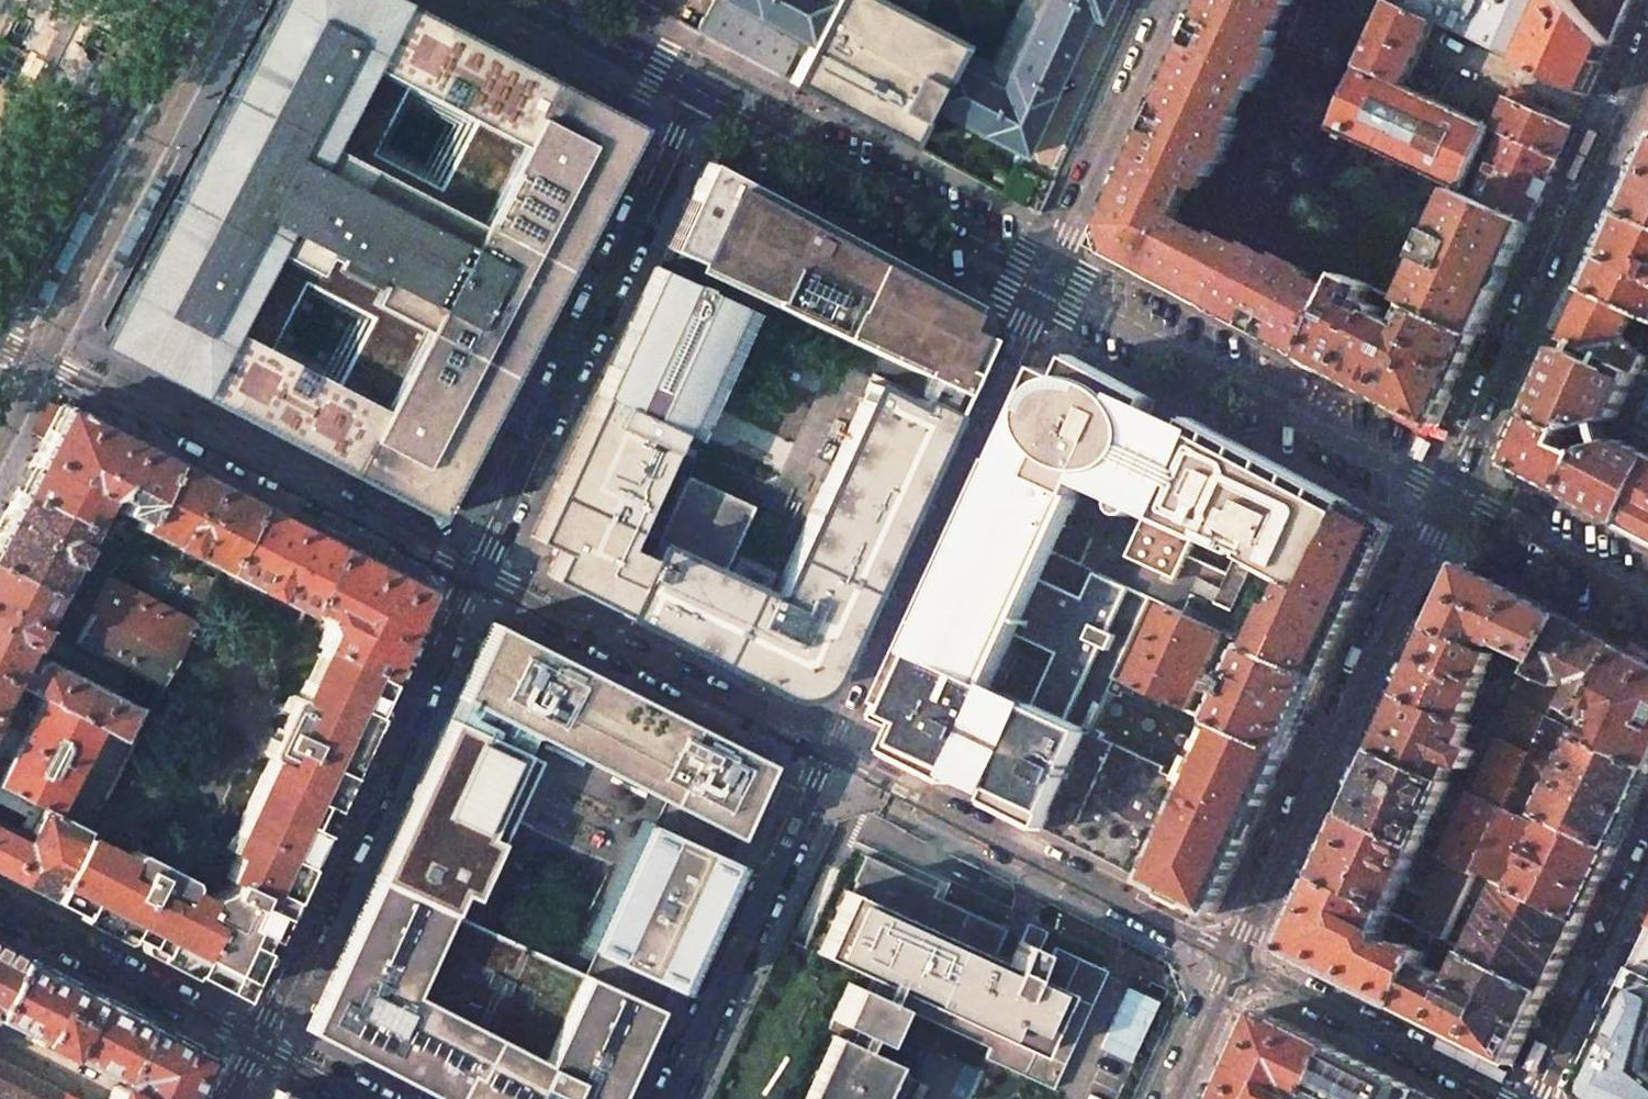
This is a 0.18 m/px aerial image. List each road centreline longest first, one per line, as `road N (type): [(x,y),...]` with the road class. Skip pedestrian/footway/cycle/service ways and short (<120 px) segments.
road 1 (residential): [(477,577),(697,86)]
road 2 (tertiary): [(477,577),(0,336)]
road 3 (residential): [(828,753),(1048,277)]
road 4 (tertiary): [(1456,492),(1238,962)]
road 5 (residential): [(252,1039),(477,577)]
road 6 (tertiary): [(1647,70),(1456,492)]
road 7 (unclassified): [(1048,277),(1456,492)]
road 8 (tertiary): [(1238,962),(828,753)]
road 9 (unclassified): [(697,86),(1048,277)]
road 10 (tertiary): [(828,753),(477,577)]
road 11 (residential): [(669,1098),(828,753)]
road 12 (primary): [(178,0),(0,300)]
road 13 (residential): [(1048,277),(1175,0)]
road 14 (tertiary): [(1504,1098),(1238,962)]
road 15 (residential): [(0,907),(252,1039)]
road 16 (residential): [(1534,1098),(1647,866)]
road 17 (unclassified): [(1456,492),(1647,598)]
road 18 (unclassified): [(536,0),(697,86)]
road 19 (tertiary): [(1238,962),(1175,1098)]
road 20 (residential): [(252,1039),(370,1098)]

